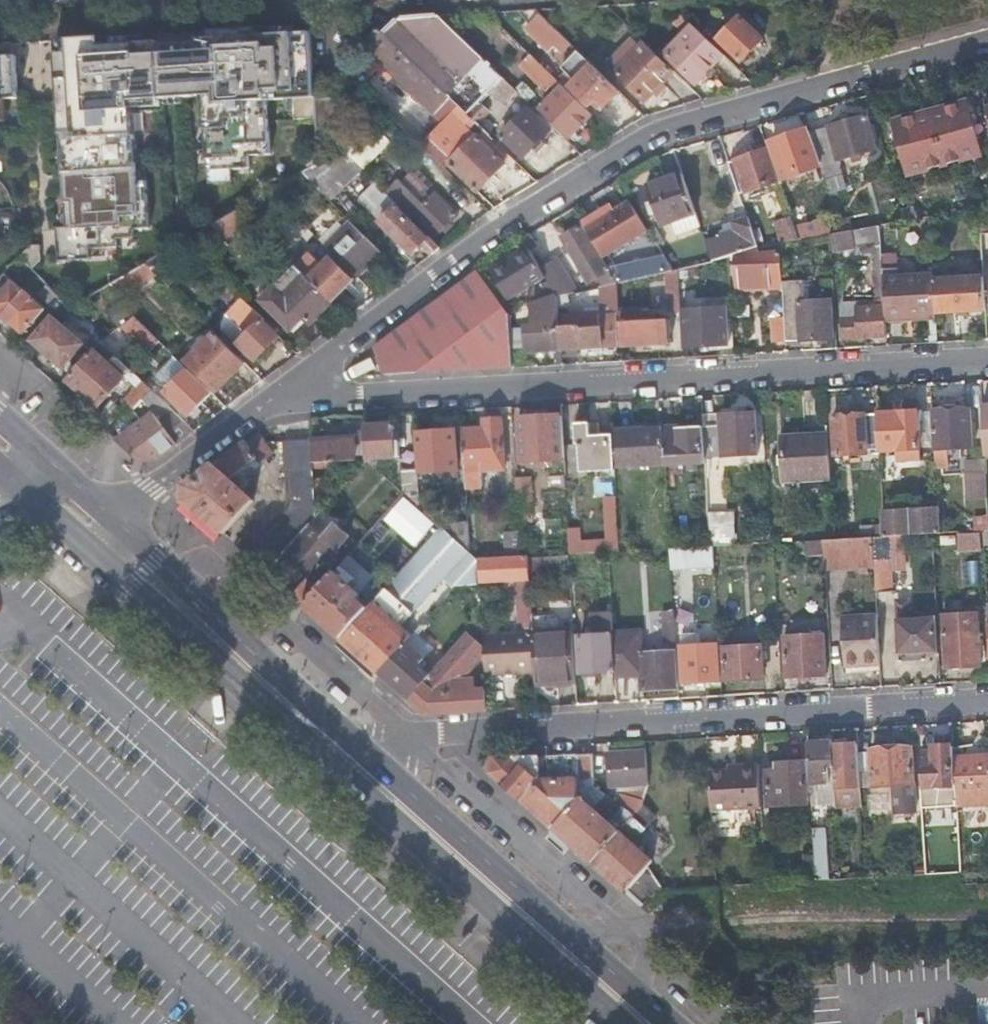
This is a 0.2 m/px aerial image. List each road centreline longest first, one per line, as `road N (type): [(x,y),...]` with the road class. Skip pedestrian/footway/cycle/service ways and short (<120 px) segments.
road 1 (residential): [(987,42),(658,134),(509,226),(322,364)]
road 2 (residential): [(987,379),(372,406),(343,400),(322,364)]
road 3 (residential): [(351,737),(987,704)]
road 4 (primary): [(673,1023),(351,737)]
road 5 (primary): [(302,738),(621,1023)]
road 6 (primary): [(351,737),(120,529)]
road 7 (primary): [(97,555),(302,738)]
road 8 (residential): [(322,364),(153,488),(120,529)]

